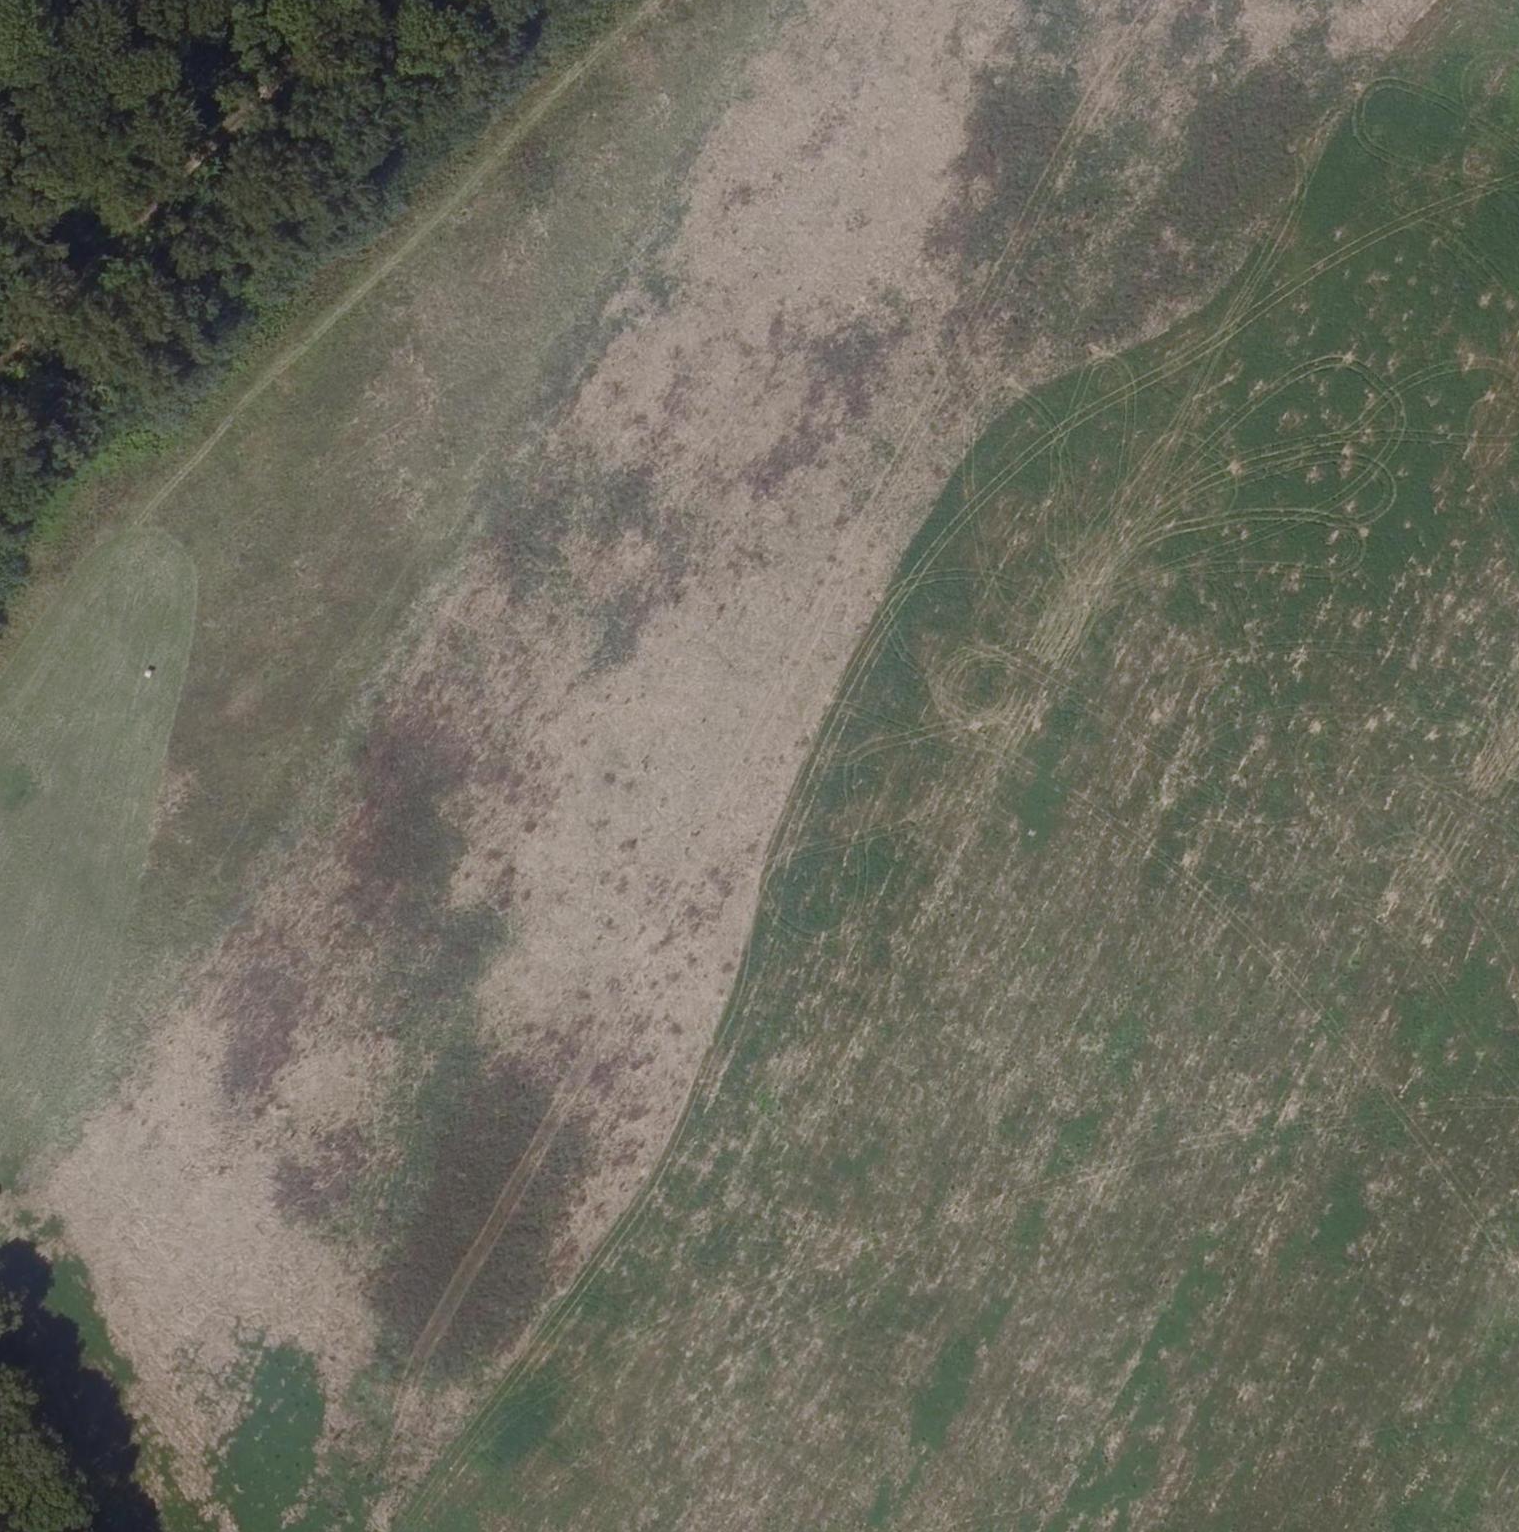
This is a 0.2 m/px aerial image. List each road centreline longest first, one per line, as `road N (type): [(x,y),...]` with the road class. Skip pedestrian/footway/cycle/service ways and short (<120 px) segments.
road 1 (track): [(358,0),(0,377)]
road 2 (track): [(0,1279),(127,1531)]

